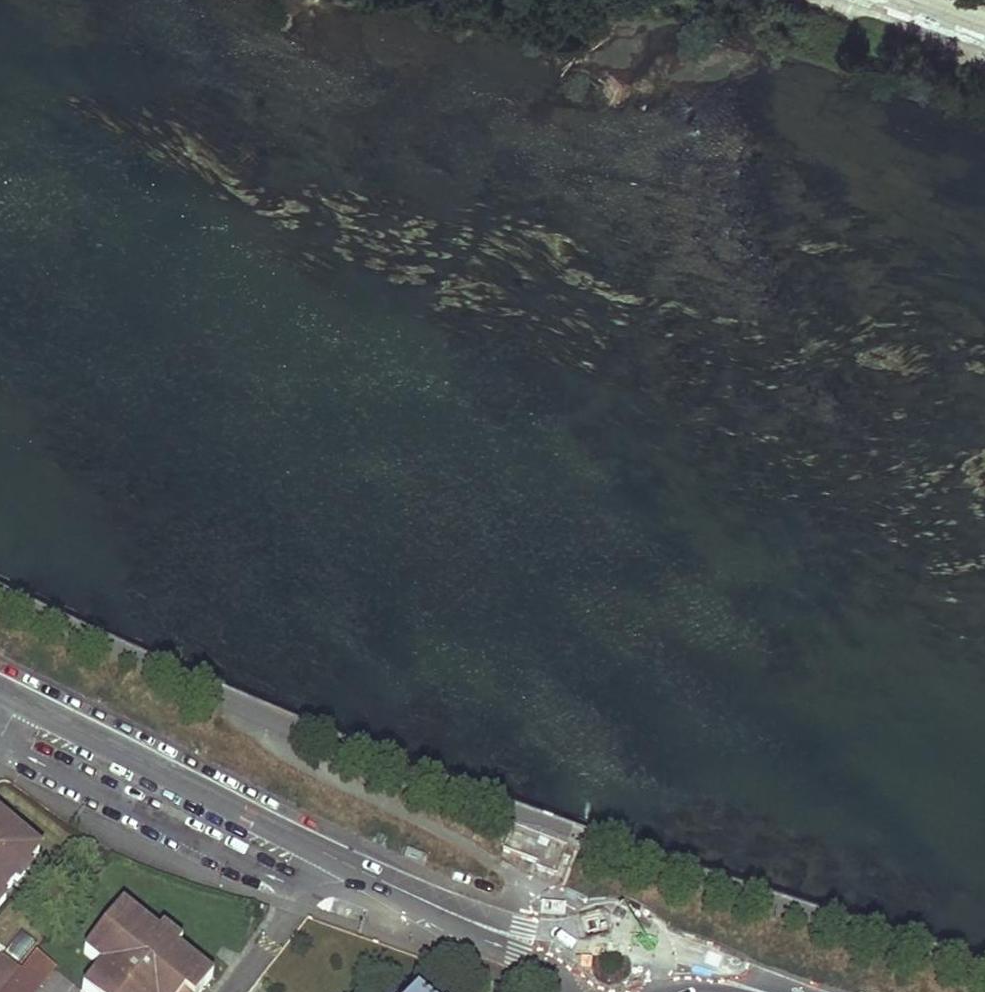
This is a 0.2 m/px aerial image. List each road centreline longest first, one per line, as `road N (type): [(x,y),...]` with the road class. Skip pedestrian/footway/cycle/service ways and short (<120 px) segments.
road 1 (tertiary): [(564,952),(439,908),(0,687)]
road 2 (tertiary): [(771,991),(655,939)]

